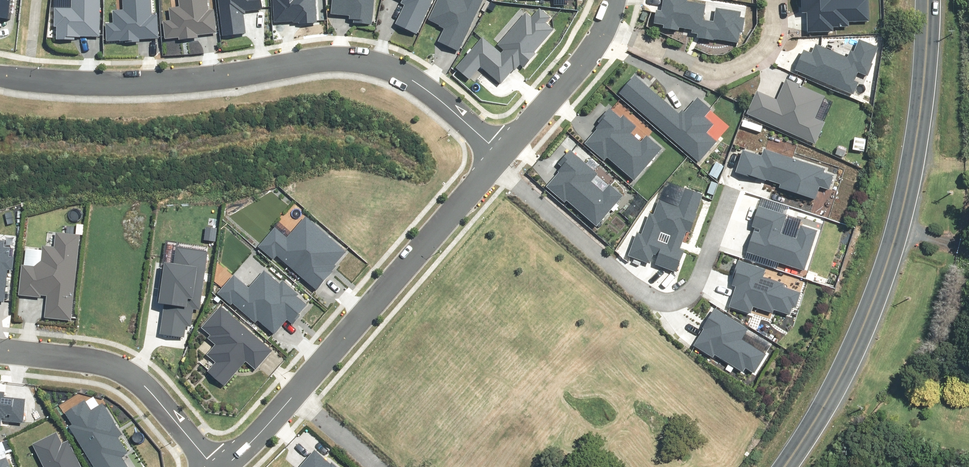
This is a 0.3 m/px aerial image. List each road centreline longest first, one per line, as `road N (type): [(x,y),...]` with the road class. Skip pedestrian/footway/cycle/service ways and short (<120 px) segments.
road 1 (residential): [(0,75),(66,81),(272,65),(377,66),(407,77),(485,151)]
road 2 (secondary): [(785,466),(847,364),(892,251),(919,119),(927,0)]
road 3 (residential): [(485,151),(644,290),(666,295),(700,271),(728,193)]
road 4 (residential): [(297,385),(485,151)]
road 5 (residential): [(0,347),(114,366),(143,388),(209,466)]
road 6 (residential): [(771,0),(772,31),(729,73),(702,72),(596,23)]
road 7 (residential): [(485,151),(596,23)]

